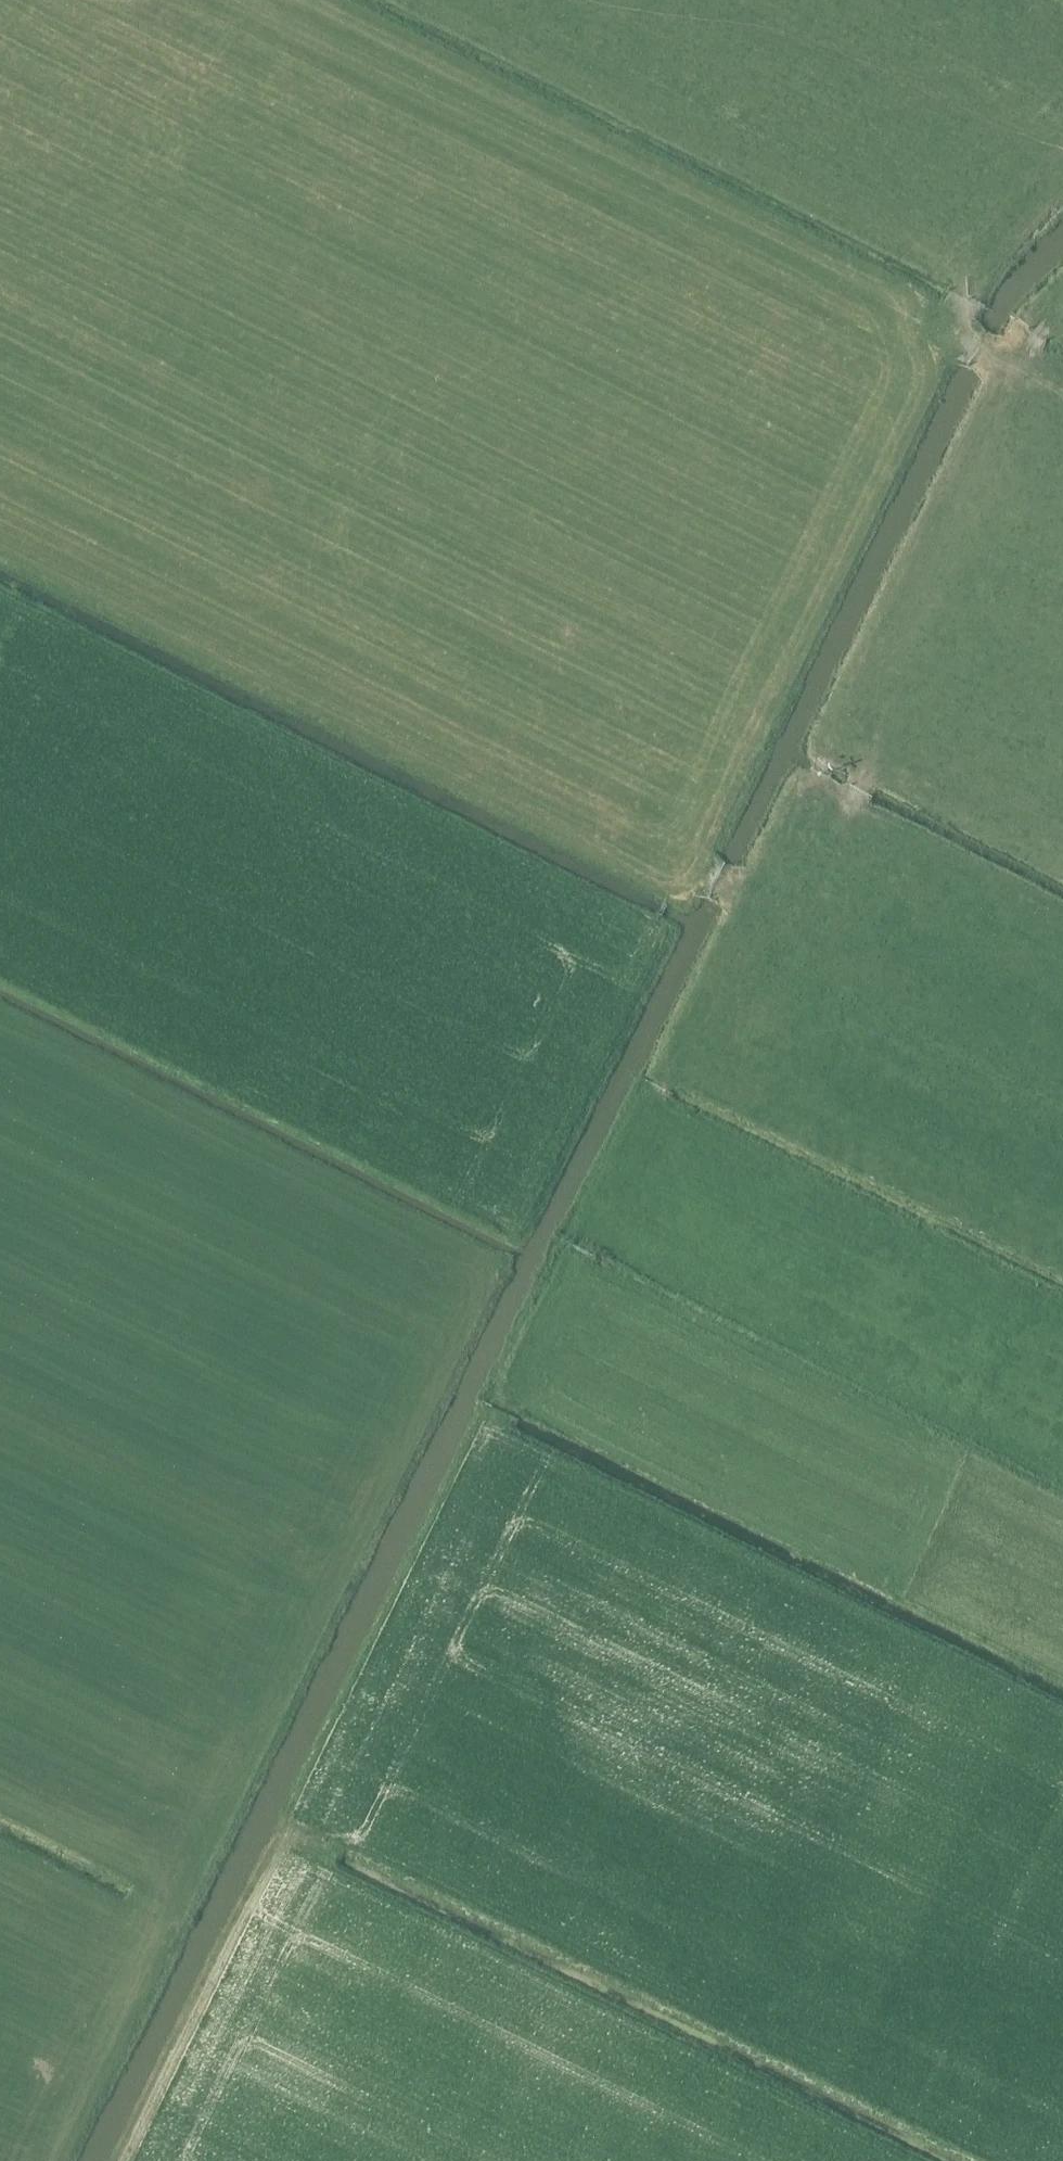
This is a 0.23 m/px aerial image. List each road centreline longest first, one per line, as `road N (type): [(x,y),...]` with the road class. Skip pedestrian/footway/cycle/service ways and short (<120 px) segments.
road 1 (track): [(1062,112),(864,0)]

